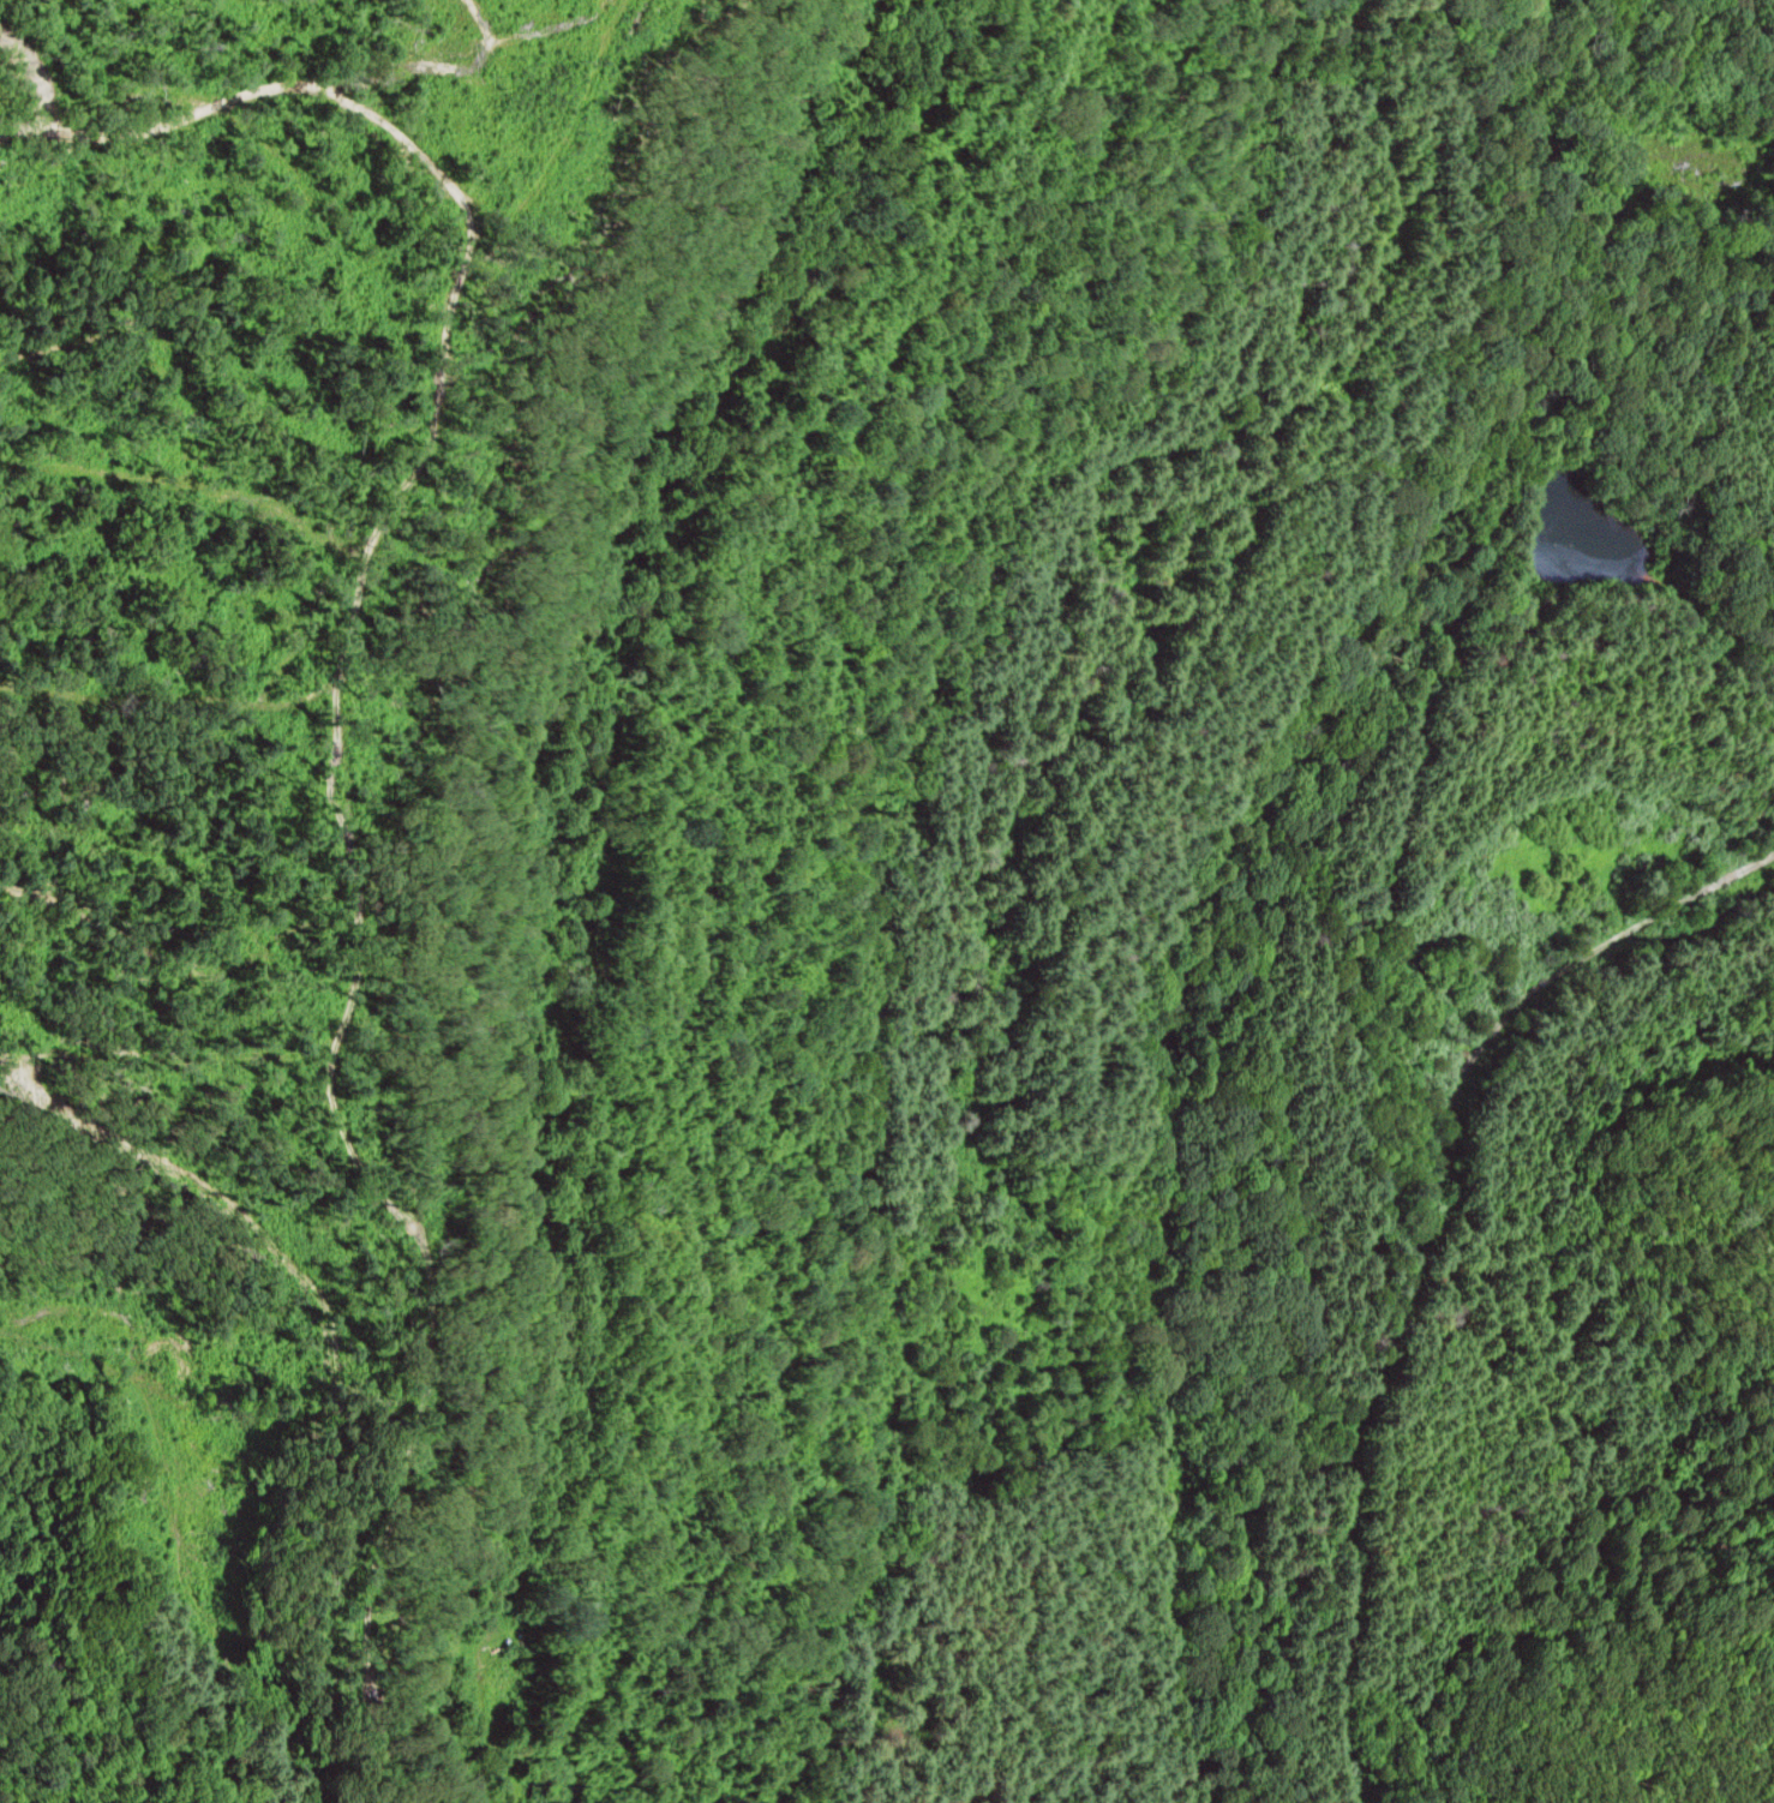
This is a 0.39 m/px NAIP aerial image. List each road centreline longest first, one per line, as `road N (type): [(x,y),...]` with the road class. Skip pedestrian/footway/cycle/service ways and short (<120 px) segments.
road 1 (residential): [(1773,862),(1494,1019),(1444,1149),(1355,1433),(1336,1711),(1363,1802)]

